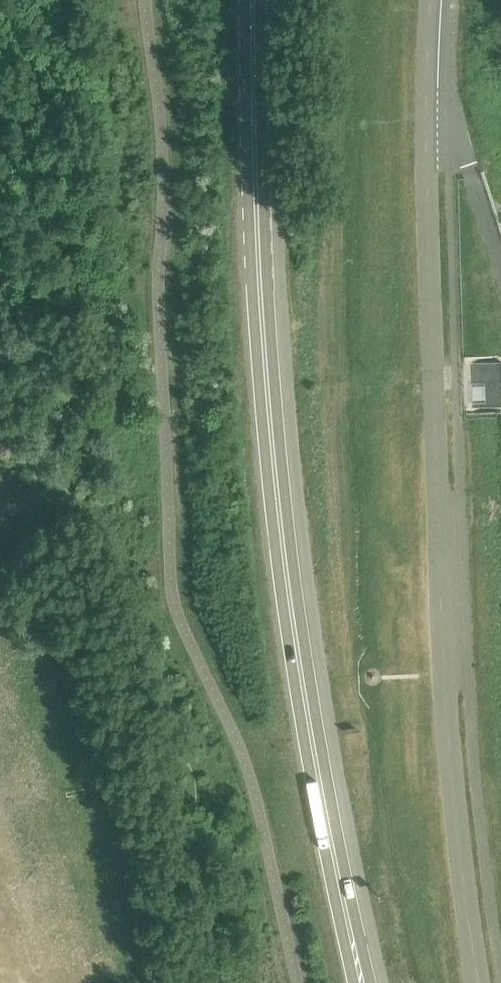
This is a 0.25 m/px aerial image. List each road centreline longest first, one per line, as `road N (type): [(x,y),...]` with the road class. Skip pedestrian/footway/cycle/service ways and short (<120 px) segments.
road 1 (primary): [(365,982),(304,706),(259,274),(254,0)]
road 2 (unclassified): [(477,982),(444,692),(424,143),(428,0)]
road 3 (track): [(170,544),(17,515)]

